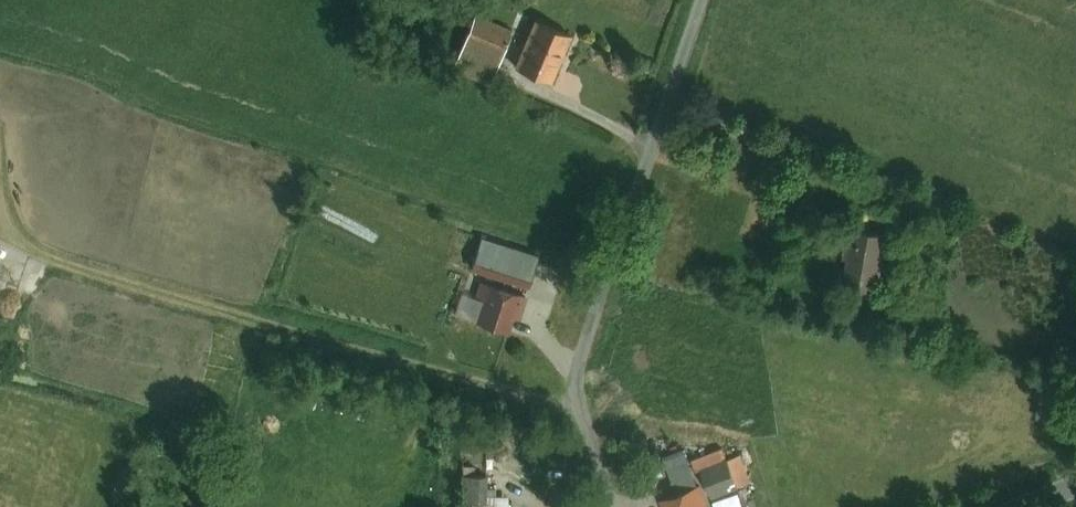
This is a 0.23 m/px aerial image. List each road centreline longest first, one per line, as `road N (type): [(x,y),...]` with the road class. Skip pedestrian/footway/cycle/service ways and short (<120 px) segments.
road 1 (unclassified): [(705,0),(577,374),(613,506)]

